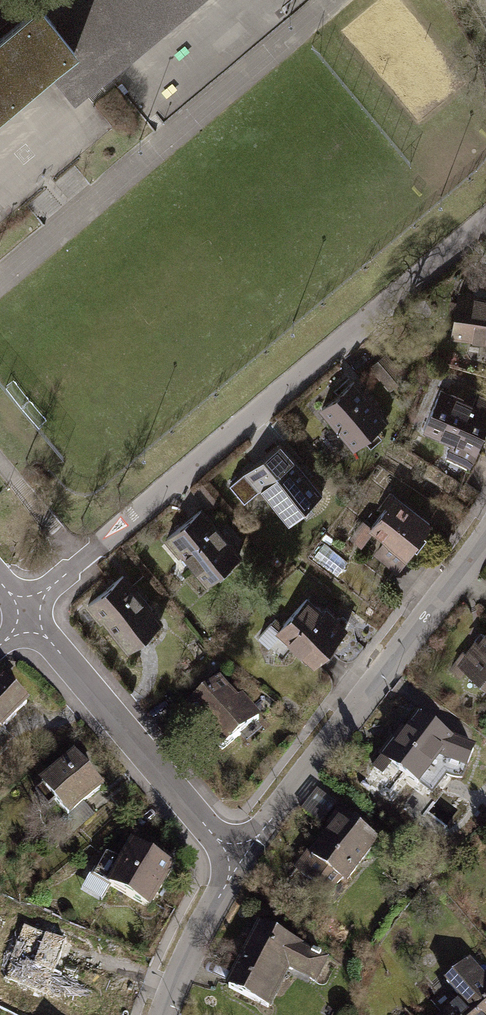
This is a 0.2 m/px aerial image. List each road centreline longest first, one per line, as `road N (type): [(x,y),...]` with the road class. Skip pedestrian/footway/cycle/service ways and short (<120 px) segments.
road 1 (residential): [(25,613),(485,223)]
road 2 (residential): [(241,859),(485,537)]
road 3 (residential): [(25,613),(241,859)]
road 4 (residential): [(171,1014),(241,859)]

